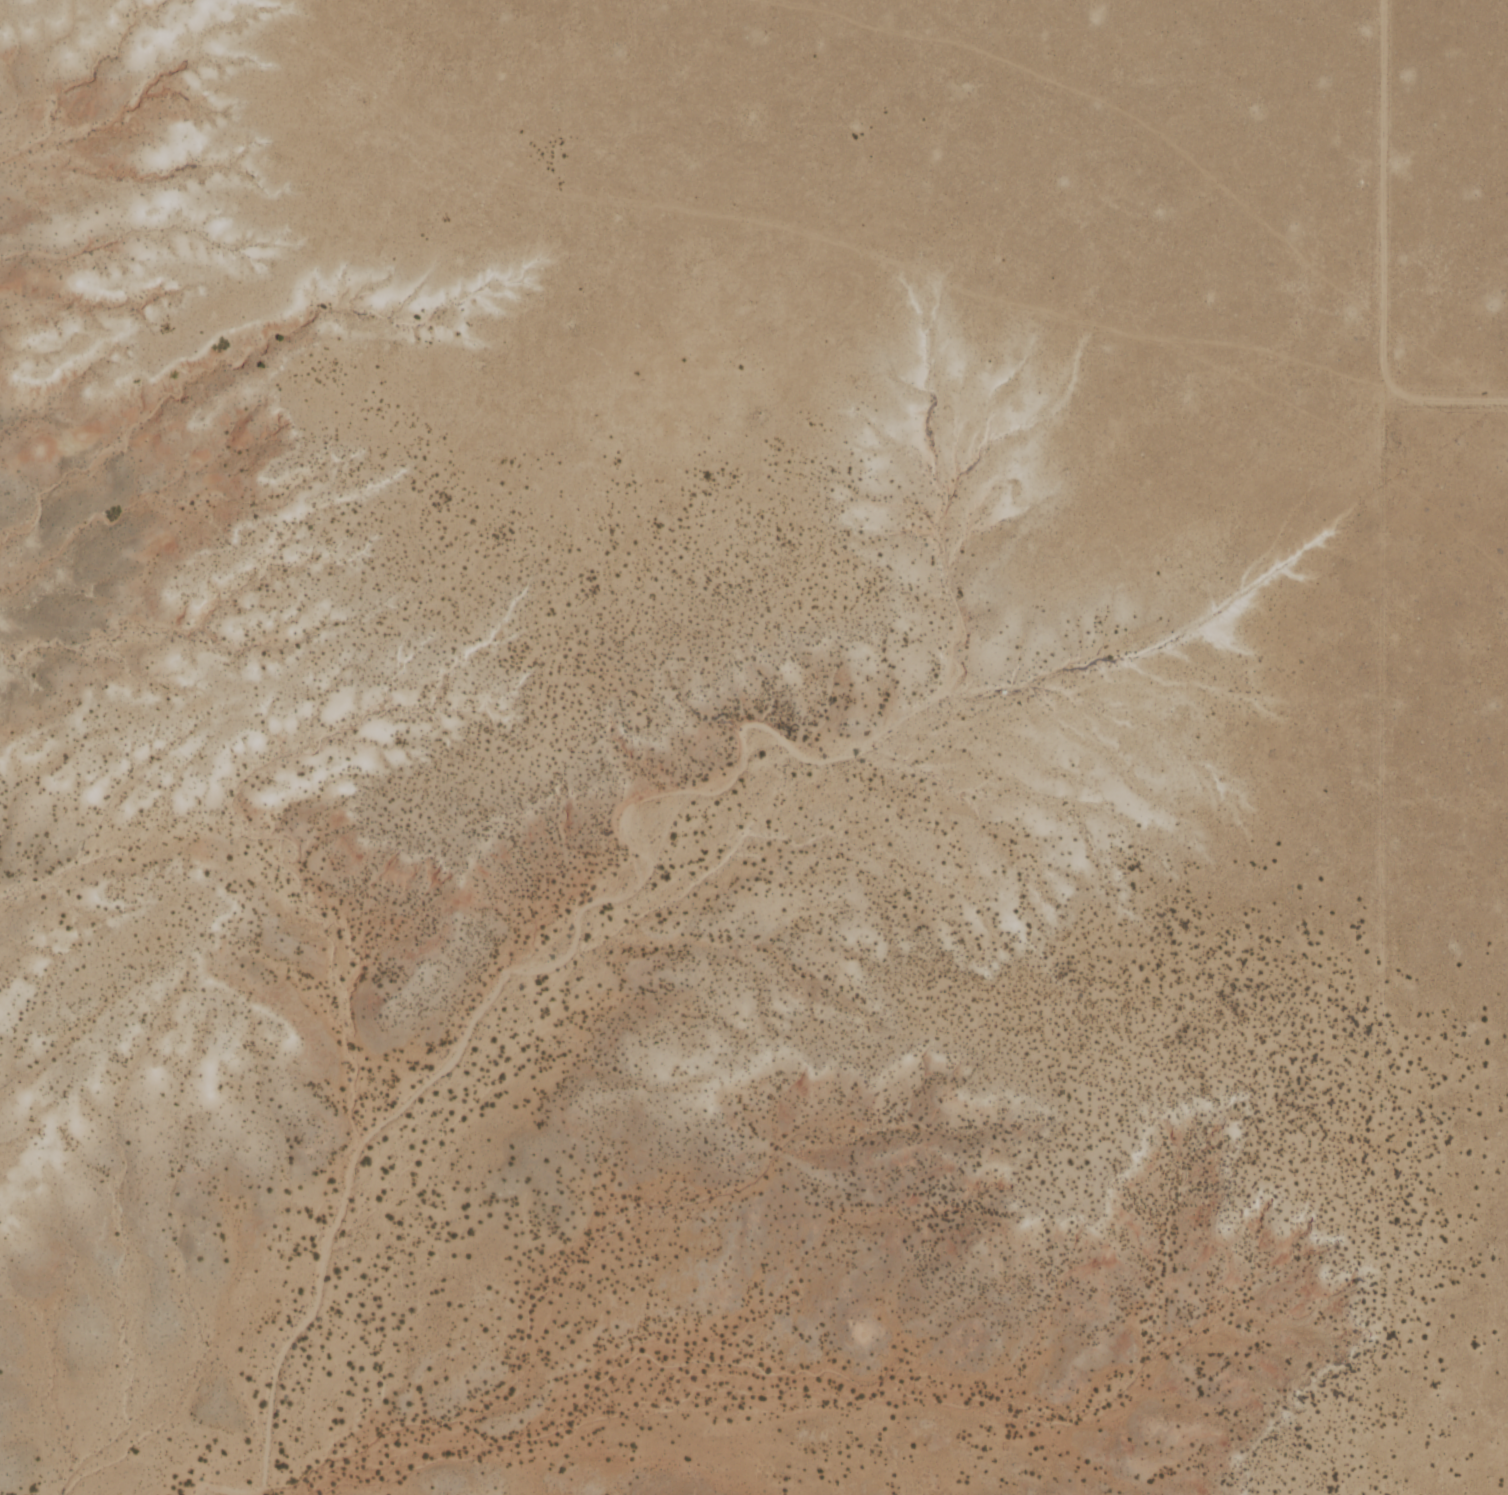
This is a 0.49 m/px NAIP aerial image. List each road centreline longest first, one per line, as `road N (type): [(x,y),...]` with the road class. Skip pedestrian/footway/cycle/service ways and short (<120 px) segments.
road 1 (track): [(1395,0),(1397,1494)]

